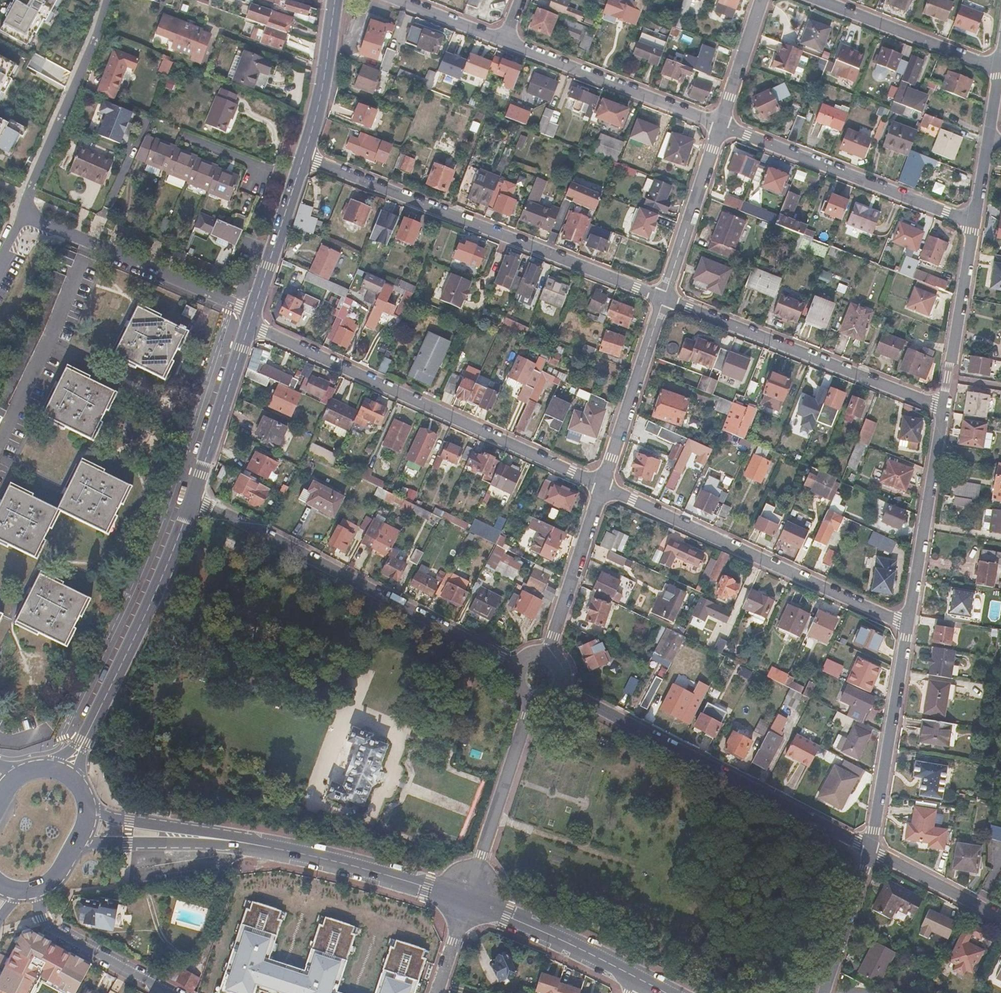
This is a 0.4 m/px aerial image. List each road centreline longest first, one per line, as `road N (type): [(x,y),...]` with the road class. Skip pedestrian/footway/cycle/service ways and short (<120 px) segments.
road 1 (residential): [(602,487),(250,326)]
road 2 (residential): [(665,297),(305,157)]
road 3 (residential): [(515,664),(194,499)]
road 4 (residential): [(870,851),(567,688)]
road 5 (residential): [(908,623),(602,487)]
road 6 (residential): [(943,408),(665,297)]
road 7 (secondary): [(194,499),(143,625),(79,748)]
road 8 (residential): [(972,225),(720,126)]
road 9 (residential): [(255,313),(23,212)]
road 10 (primary): [(467,900),(229,840)]
road 11 (residential): [(720,126),(502,40)]
road 12 (residential): [(870,851),(908,623)]
road 13 (residential): [(23,212),(108,0)]
road 14 (residential): [(908,623),(943,408)]
road 15 (residential): [(467,900),(532,702)]
road 16 (residential): [(602,487),(665,297)]
road 17 (residential): [(1000,70),(821,0)]
road 18 (primary): [(637,976),(467,900)]
road 19 (residential): [(943,408),(972,225)]
road 20 (secondary): [(250,326),(194,499)]
road 21 (residential): [(665,297),(720,126)]
road 22 (residential): [(169,992),(54,930),(35,889)]
road 23 (residential): [(551,648),(602,487)]
road 24 (secondary): [(305,157),(255,313)]
road 25 (secondary): [(336,0),(305,157)]
road 26 (primary): [(72,847),(229,840)]
road 27 (residential): [(825,992),(870,851)]
road 28 (residential): [(1000,919),(870,851)]
road 29 (primary): [(229,840),(86,811)]
road 30 (residential): [(720,126),(761,0)]

